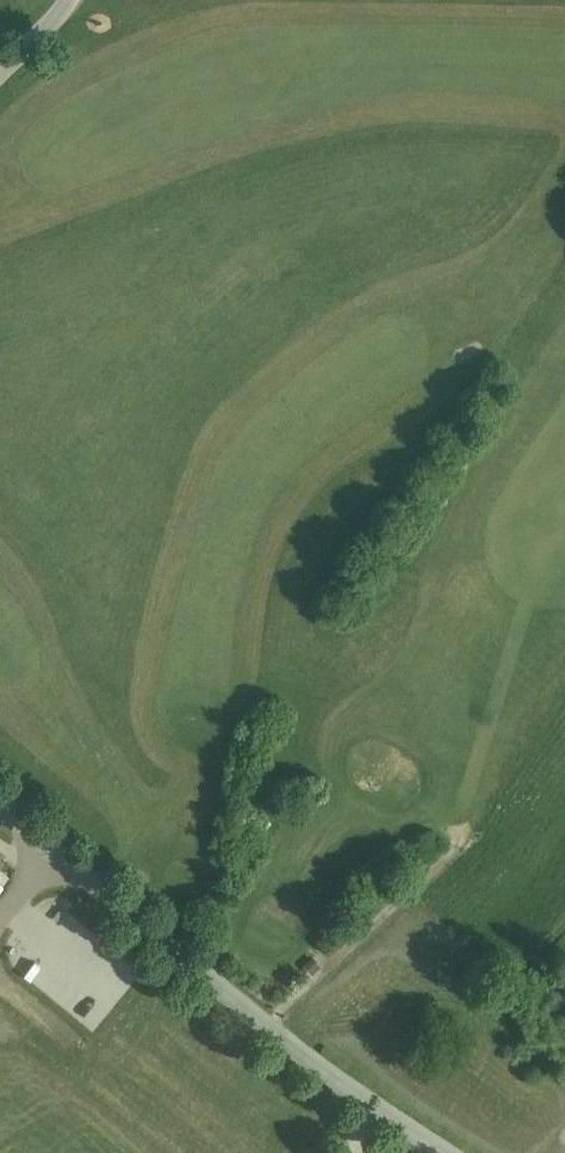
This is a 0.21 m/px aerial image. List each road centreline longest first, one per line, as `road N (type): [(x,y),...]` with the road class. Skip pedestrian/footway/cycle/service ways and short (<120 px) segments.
road 1 (unclassified): [(445,1152),(56,857)]

